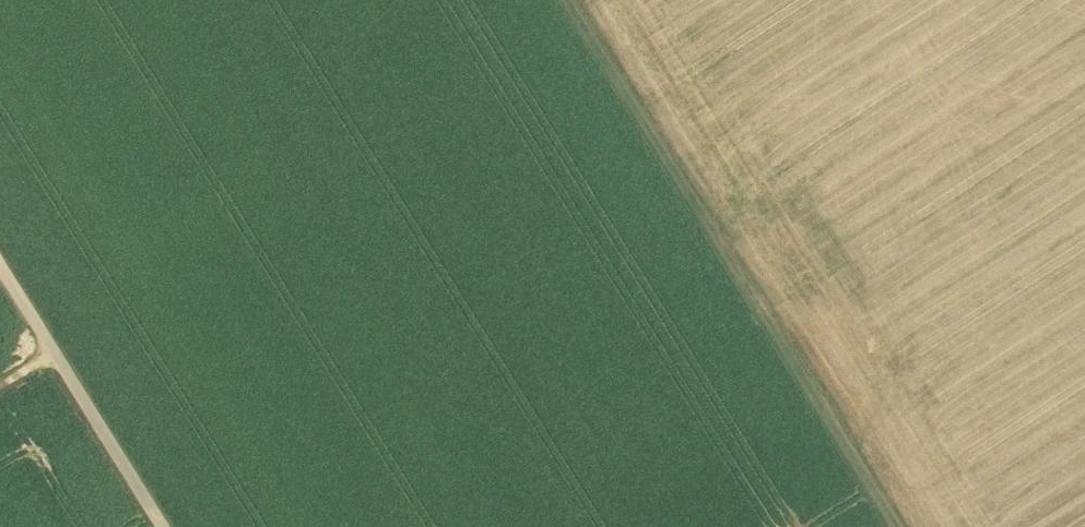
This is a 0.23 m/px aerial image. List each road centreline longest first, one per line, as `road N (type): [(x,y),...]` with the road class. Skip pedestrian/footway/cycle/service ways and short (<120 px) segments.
road 1 (track): [(893,526),(566,0)]
road 2 (track): [(0,263),(165,526)]

